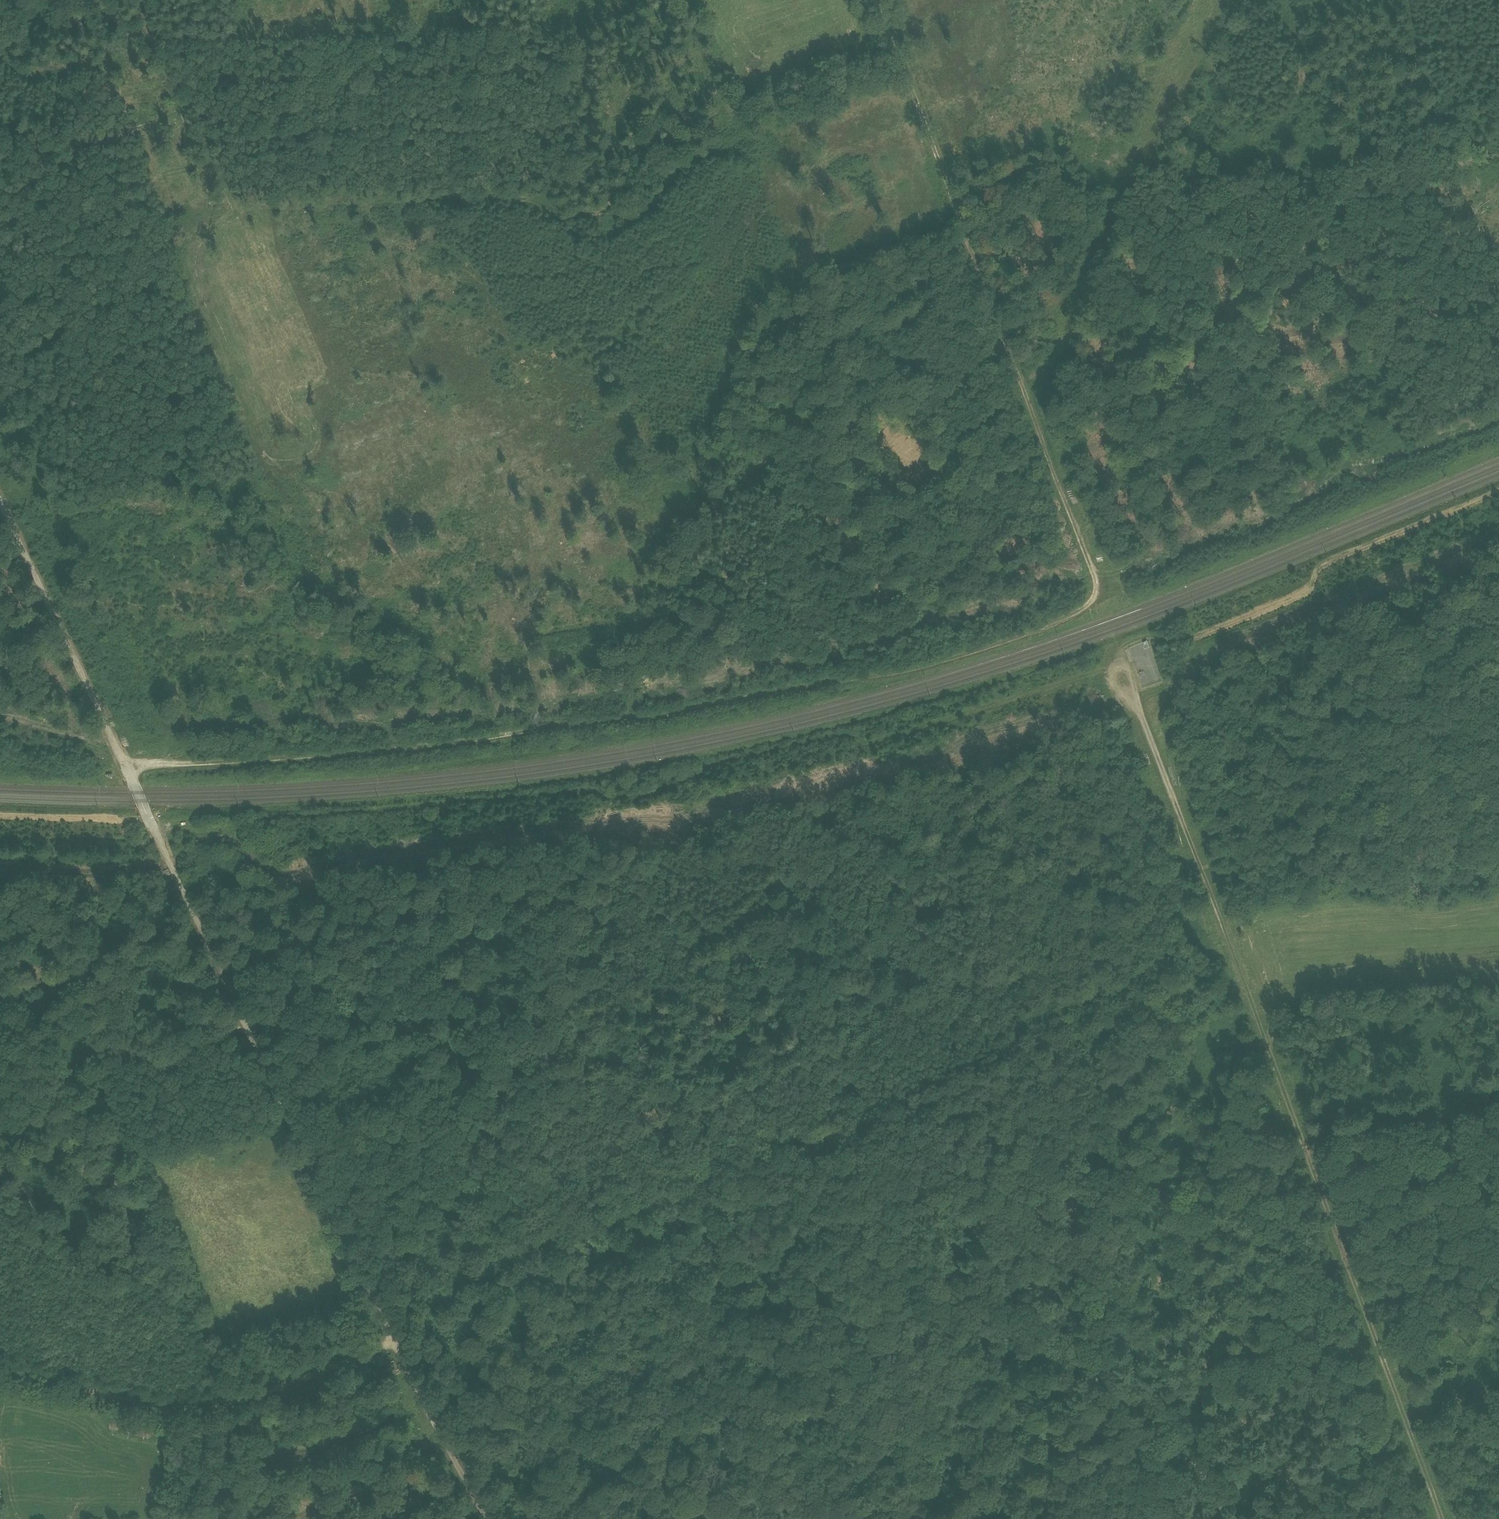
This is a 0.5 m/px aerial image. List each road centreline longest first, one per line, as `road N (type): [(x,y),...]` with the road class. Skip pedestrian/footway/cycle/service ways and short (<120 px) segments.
road 1 (track): [(0,499),(395,1344),(486,1518)]
road 2 (track): [(1097,590),(881,0)]
road 3 (track): [(395,1344),(267,1392),(183,1412),(0,1372)]
road 4 (track): [(0,812),(147,814)]

